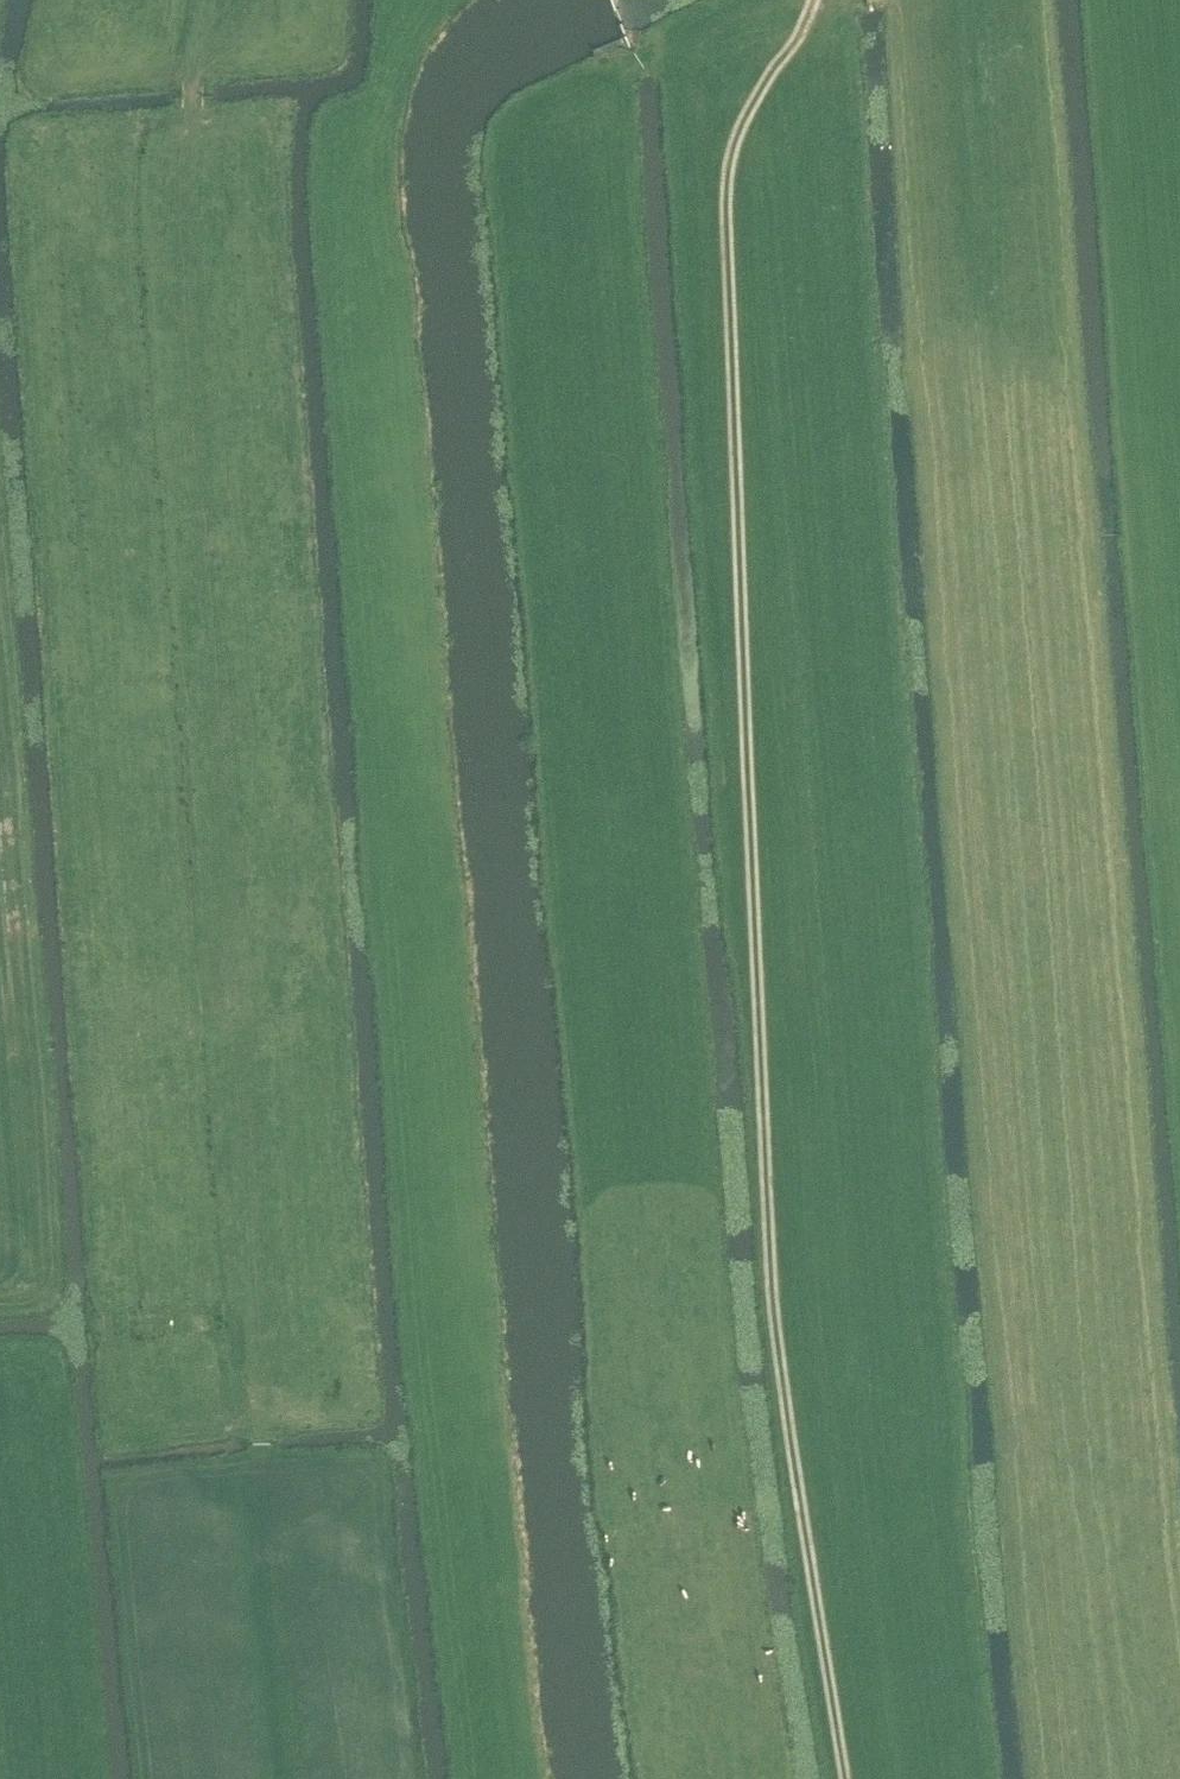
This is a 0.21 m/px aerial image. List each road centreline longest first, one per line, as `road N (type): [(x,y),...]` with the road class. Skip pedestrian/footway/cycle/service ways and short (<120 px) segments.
road 1 (track): [(848,1778),(780,1332),(726,201),(739,130),(812,0)]

